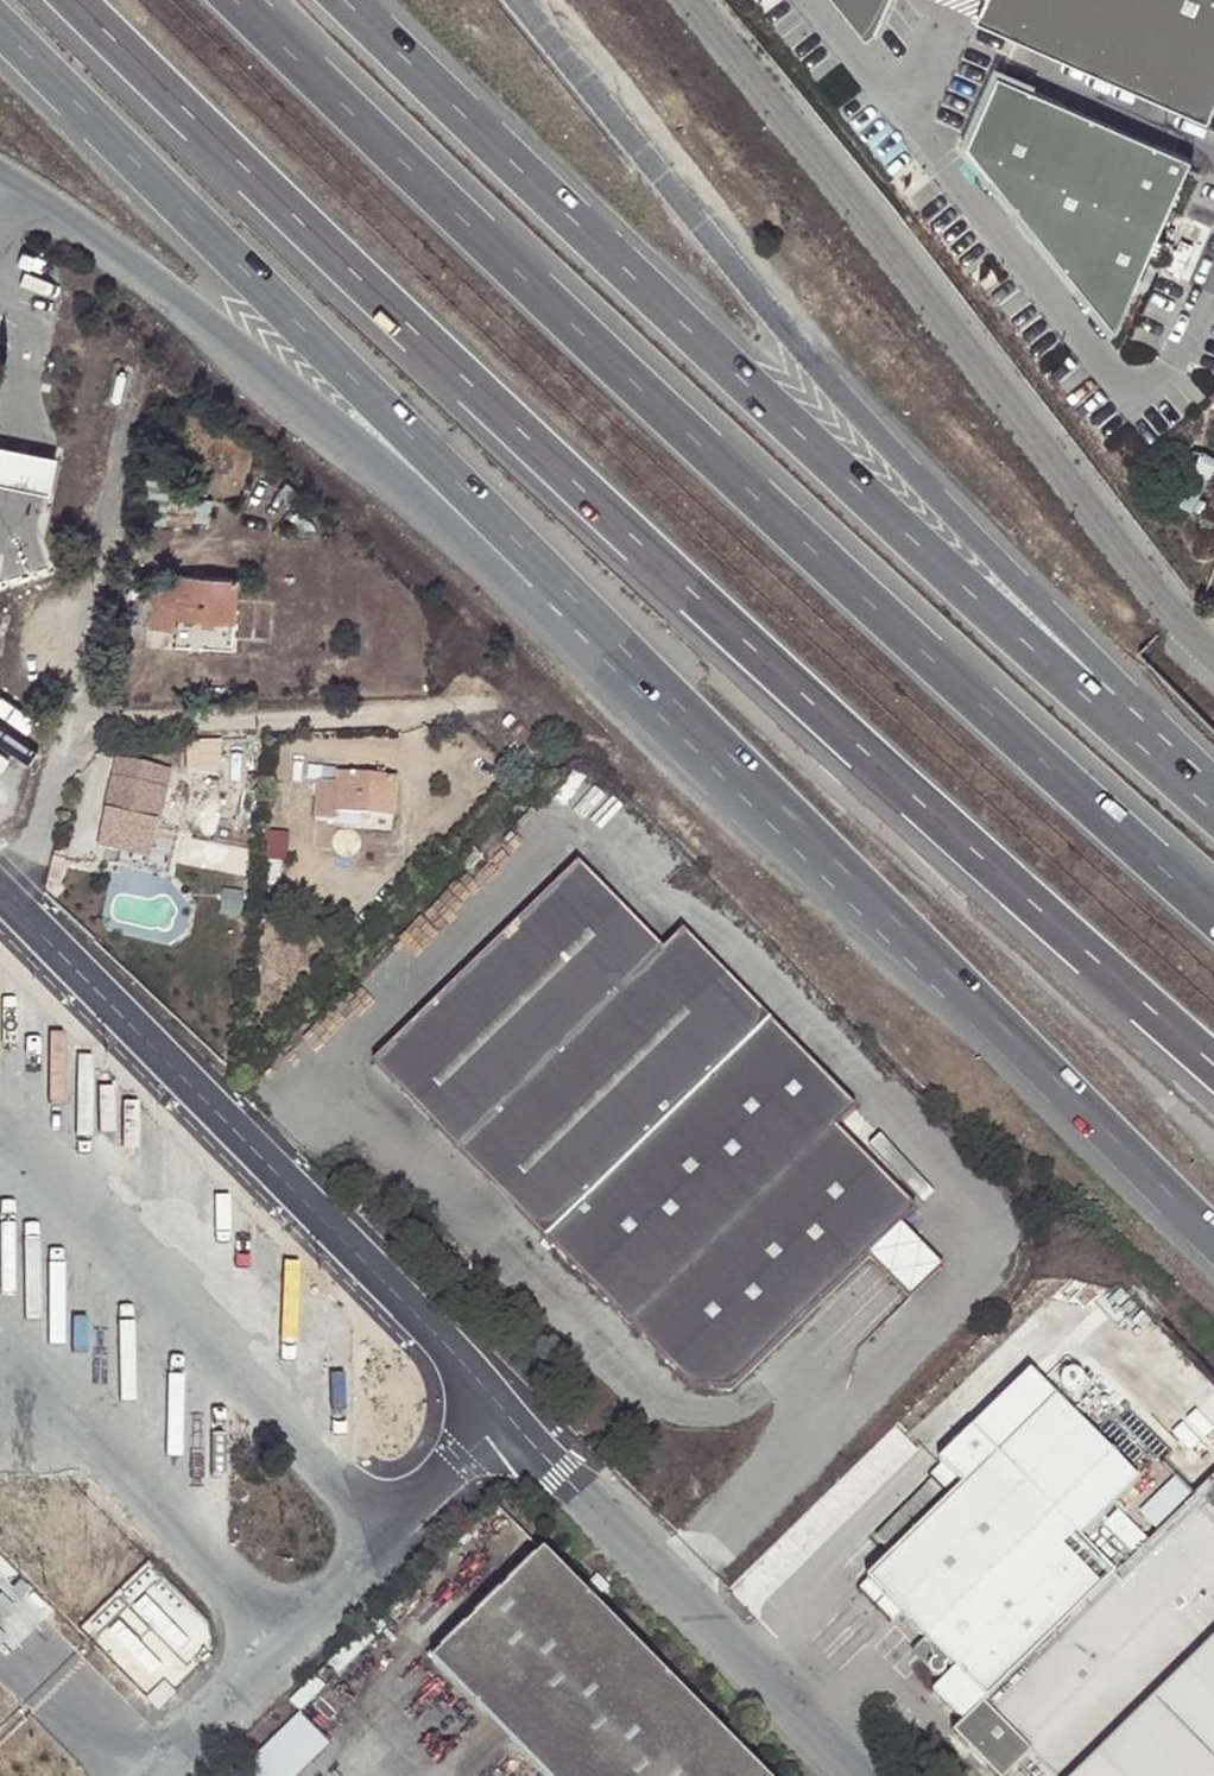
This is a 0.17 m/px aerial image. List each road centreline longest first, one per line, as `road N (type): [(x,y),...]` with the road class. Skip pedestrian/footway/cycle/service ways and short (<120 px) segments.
road 1 (motorway): [(74,0),(279,203),(978,856),(1213,1062)]
road 2 (motorway): [(1213,913),(249,0)]
road 3 (primary): [(0,30),(867,900)]
road 4 (primary): [(1213,809),(925,554),(348,0)]
road 5 (primary): [(0,171),(100,228),(867,900)]
road 6 (primary): [(1213,776),(1027,592),(727,257),(515,0)]
road 7 (residential): [(679,0),(1142,575),(1213,652)]
road 8 (unclassified): [(1,896),(508,1415)]
road 9 (unclassified): [(508,1415),(862,1775)]
road 10 (unclassified): [(158,1775),(508,1415)]
road 11 (primary): [(867,900),(1213,1237)]
road 12 (residential): [(69,725),(478,711)]
road 13 (residential): [(127,427),(69,725)]
road 14 (residential): [(69,725),(29,859),(1,896)]

